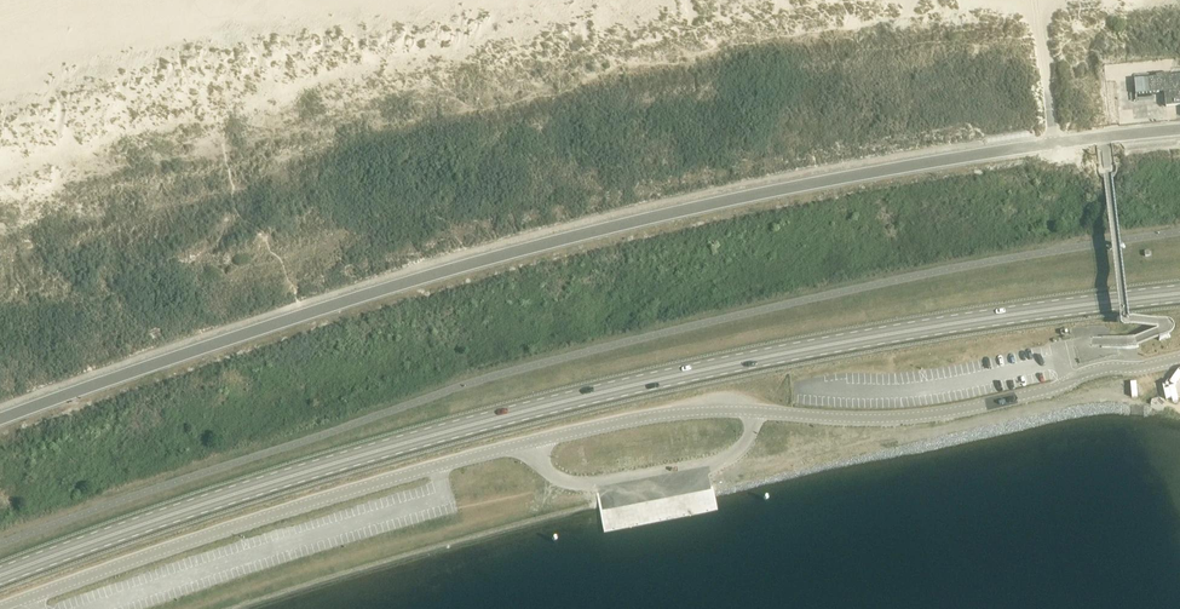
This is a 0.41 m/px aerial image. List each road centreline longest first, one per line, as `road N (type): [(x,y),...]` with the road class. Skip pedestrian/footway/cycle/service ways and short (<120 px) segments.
road 1 (unclassified): [(0,421),(530,248),(789,186),(1179,130)]
road 2 (primary): [(1179,293),(926,329),(580,399),(125,530),(0,577)]
road 3 (tertiary): [(0,608),(437,466),(667,413),(930,415),(1053,390),(1101,369),(1179,359)]

